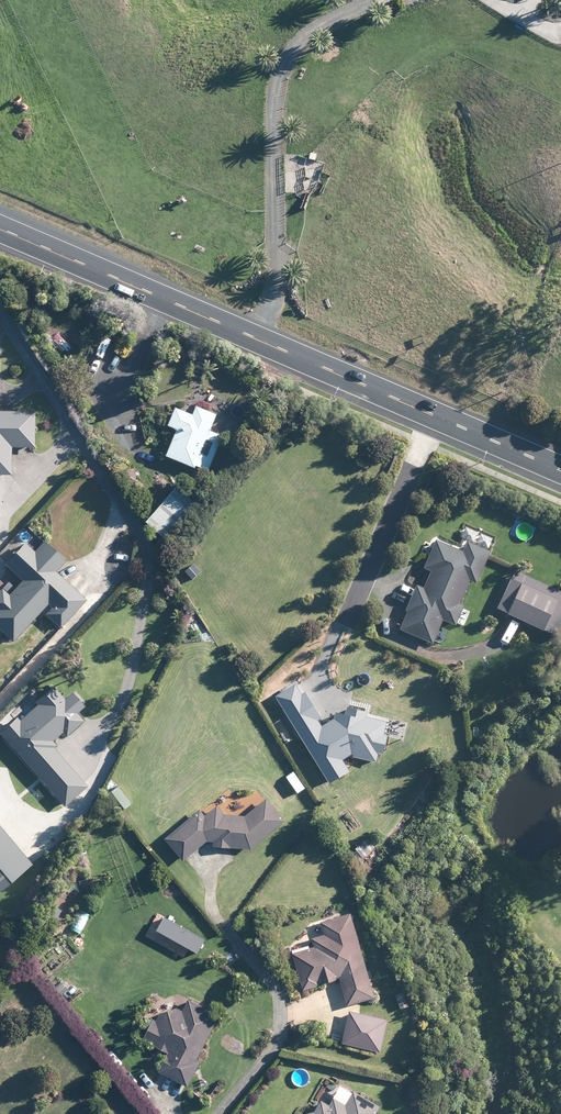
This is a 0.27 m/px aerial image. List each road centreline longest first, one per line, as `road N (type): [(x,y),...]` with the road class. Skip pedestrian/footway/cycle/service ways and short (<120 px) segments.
road 1 (secondary): [(438,417),(0,228)]
road 2 (residential): [(438,417),(345,622)]
road 3 (secondary): [(560,470),(438,417)]

